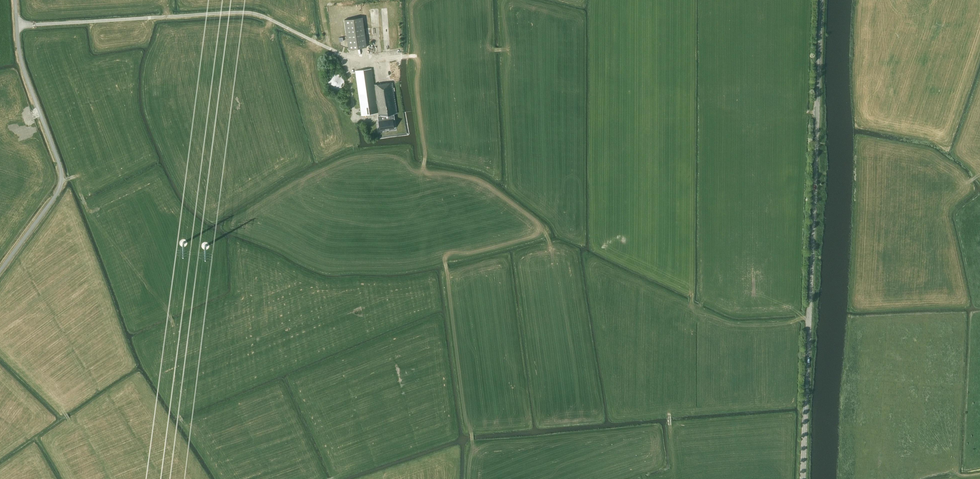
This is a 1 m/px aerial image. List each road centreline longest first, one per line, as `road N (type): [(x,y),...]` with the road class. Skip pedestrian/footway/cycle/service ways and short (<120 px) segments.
road 1 (tertiary): [(802,478),(821,0)]
road 2 (unclassified): [(0,272),(61,182),(21,65),(15,0)]

